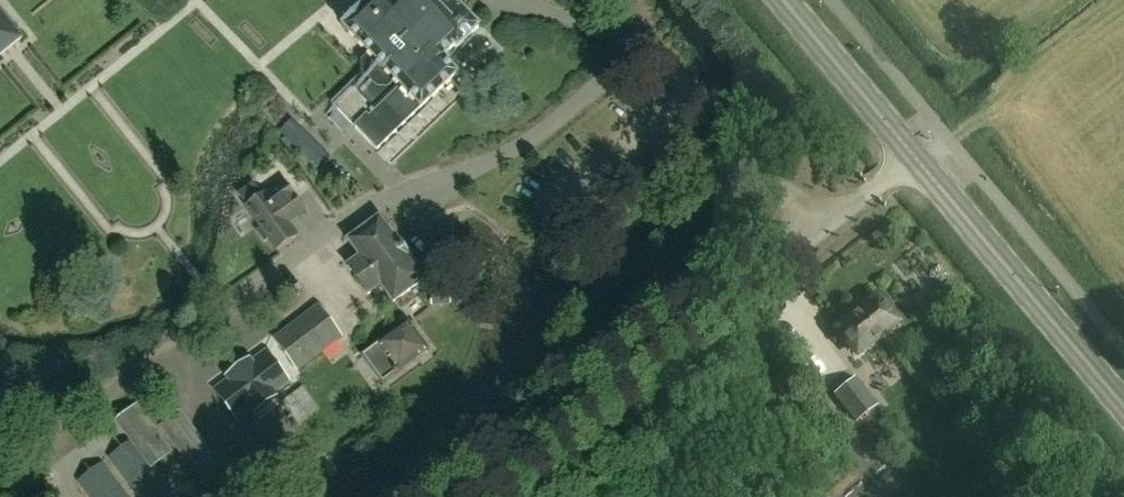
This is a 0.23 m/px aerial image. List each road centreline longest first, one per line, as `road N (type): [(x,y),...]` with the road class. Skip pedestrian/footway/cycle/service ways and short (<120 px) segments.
road 1 (unclassified): [(469,496),(916,158)]
road 2 (primary): [(1123,414),(916,158)]
road 3 (primary): [(916,158),(782,0)]

